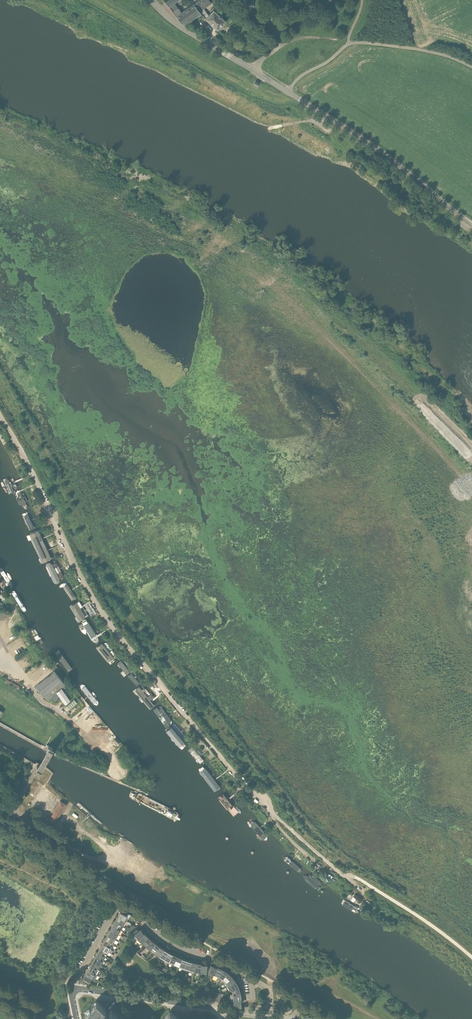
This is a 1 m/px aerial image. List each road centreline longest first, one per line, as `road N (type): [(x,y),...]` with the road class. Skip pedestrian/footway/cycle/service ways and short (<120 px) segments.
road 1 (track): [(471,495),(270,284),(121,217),(0,137)]
road 2 (unclassified): [(251,792),(111,625),(0,415)]
road 3 (residential): [(269,1016),(267,988),(227,963),(179,950),(122,907),(80,971)]
road 4 (tertiary): [(471,224),(288,91)]
road 5 (unclassified): [(288,91),(357,42),(471,66)]
road 6 (tertiary): [(288,91),(176,24),(151,0)]
road 7 (residential): [(218,1009),(78,990),(72,997)]
road 8 (track): [(0,990),(49,1006),(49,972),(66,936)]
road 9 (track): [(270,812),(363,890)]

